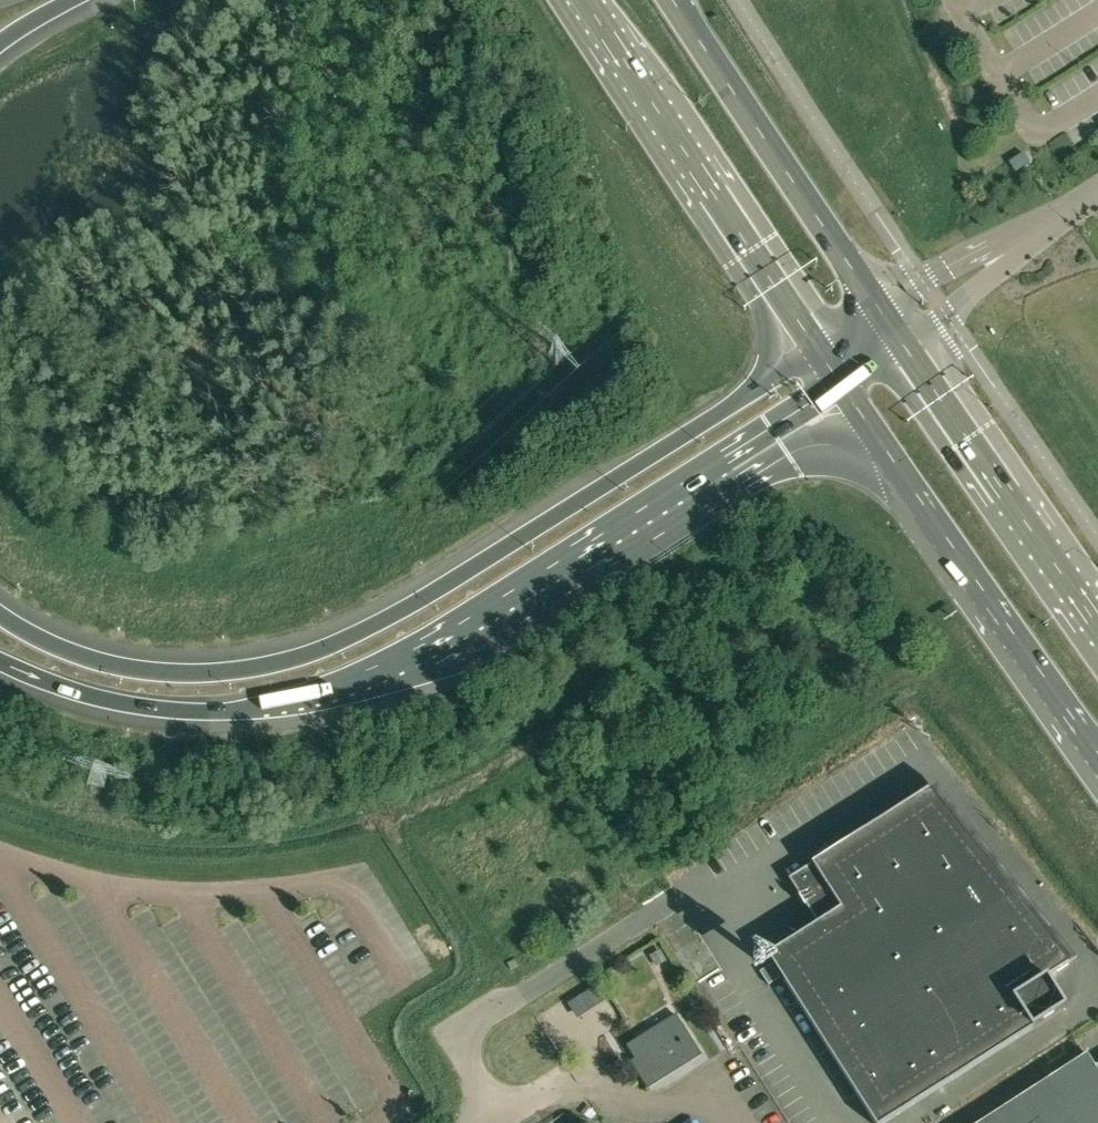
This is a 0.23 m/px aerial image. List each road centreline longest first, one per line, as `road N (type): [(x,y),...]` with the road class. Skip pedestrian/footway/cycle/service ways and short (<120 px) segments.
road 1 (motorway): [(0,665),(134,709),(197,713),(312,694),(421,646),(839,384)]
road 2 (motorway): [(816,351),(455,581),(322,651),(251,670),(180,676),(109,666),(49,645),(0,614)]
road 3 (primary): [(839,384),(986,610),(1097,762)]
road 4 (primary): [(584,0),(816,351)]
road 5 (primary): [(880,311),(672,0)]
road 6 (primary): [(1097,629),(902,344)]

